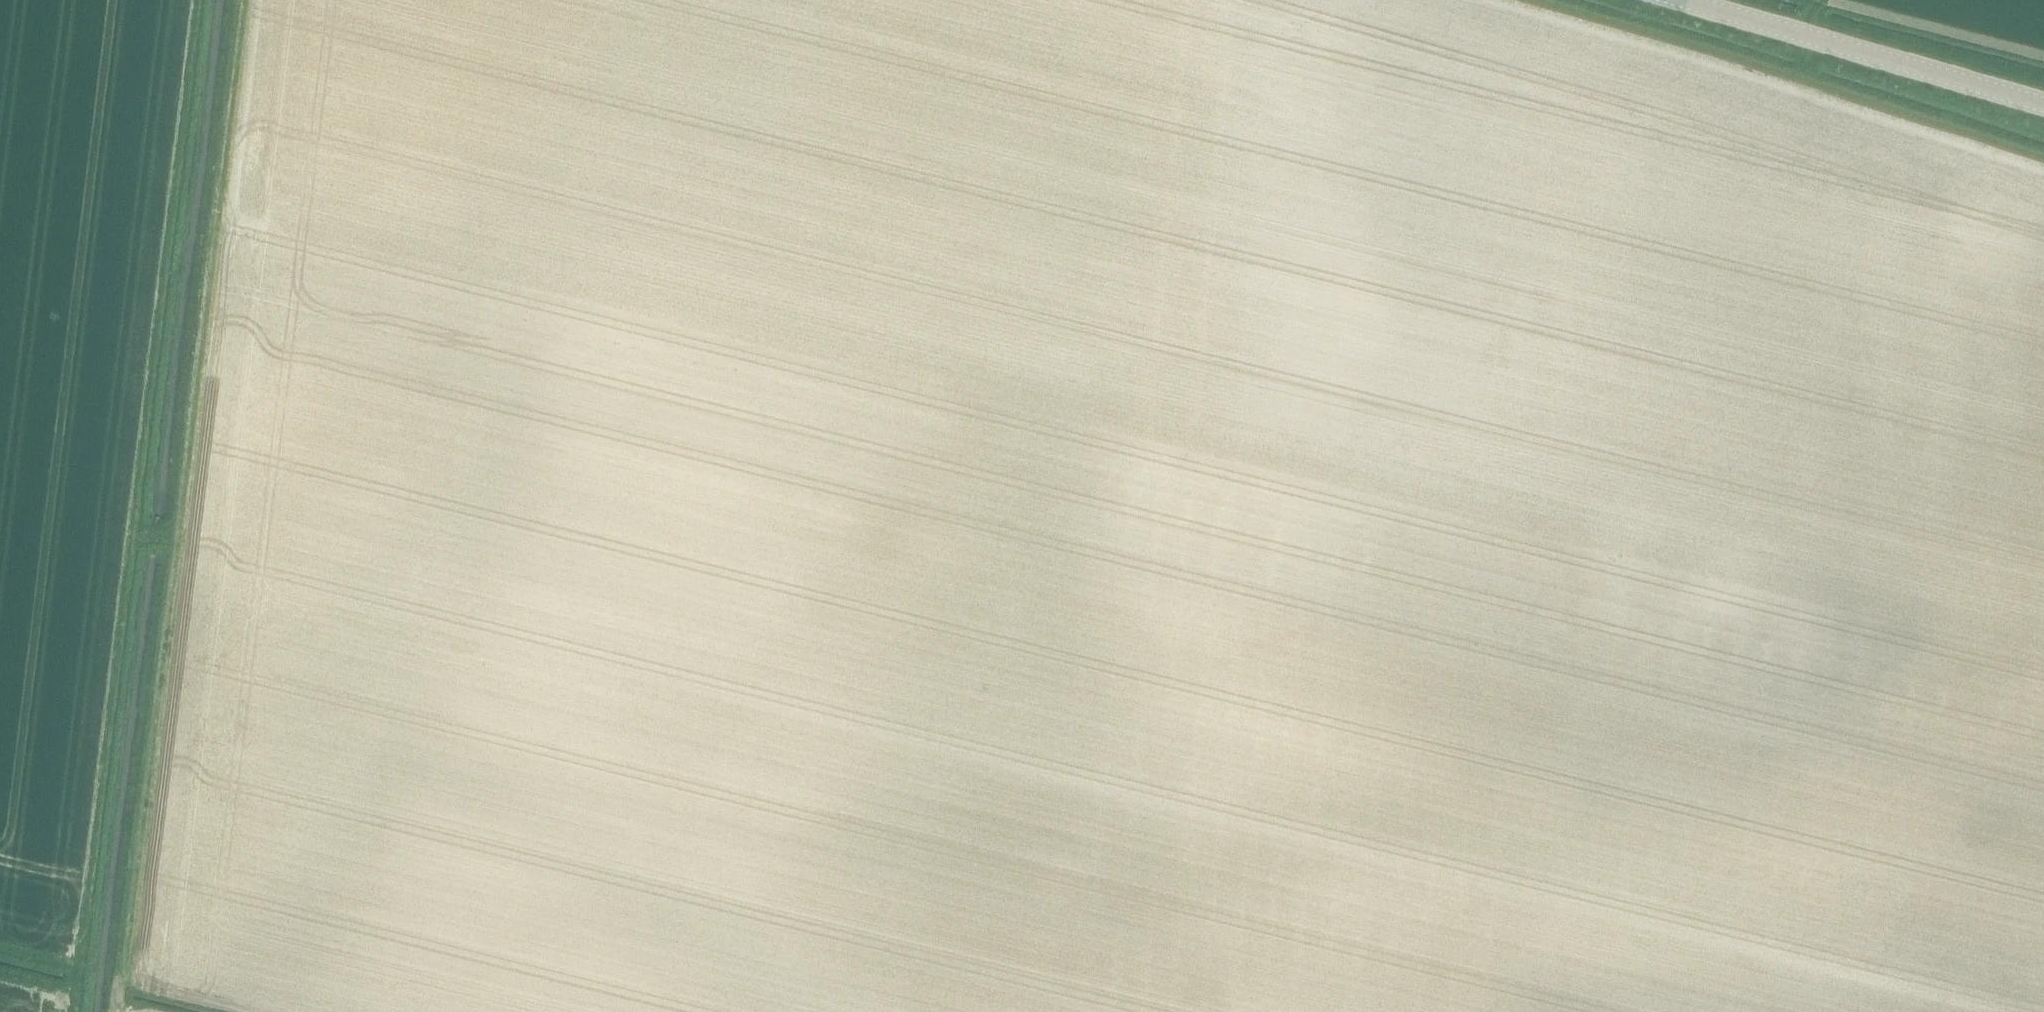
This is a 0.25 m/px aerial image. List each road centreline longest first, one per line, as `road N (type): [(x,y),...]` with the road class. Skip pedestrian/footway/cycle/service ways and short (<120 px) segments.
road 1 (tertiary): [(2043,105),(1680,0)]

